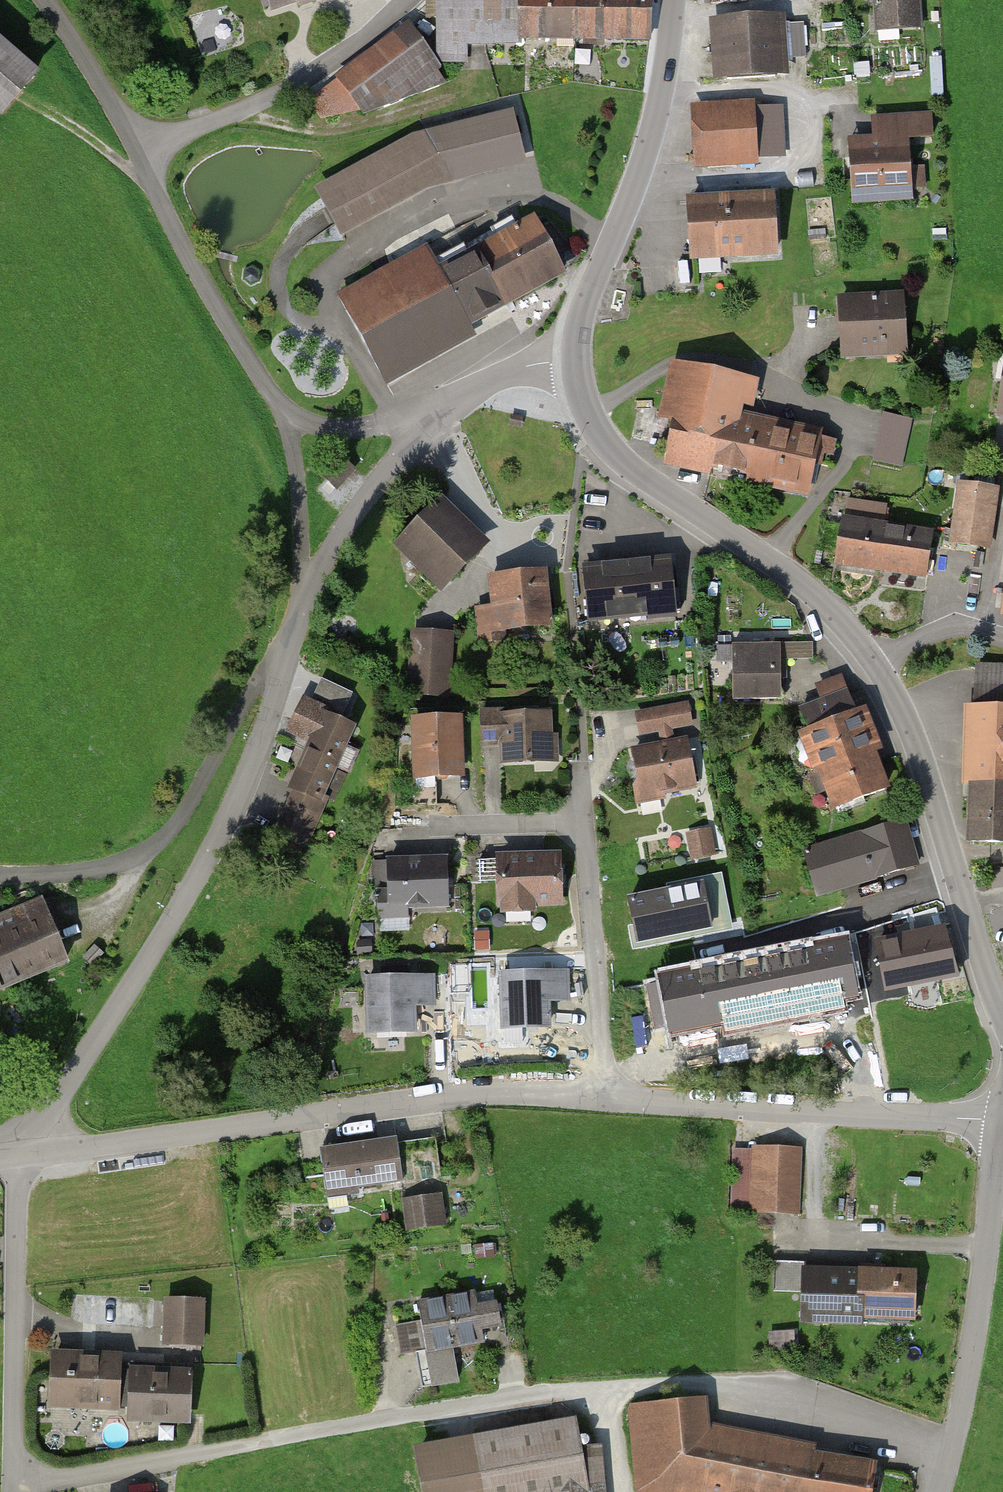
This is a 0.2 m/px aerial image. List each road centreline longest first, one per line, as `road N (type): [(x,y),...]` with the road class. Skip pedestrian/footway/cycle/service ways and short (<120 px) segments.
road 1 (tertiary): [(572,362),(593,432),(618,459),(793,577),(872,661),(906,720),(1002,1013)]
road 2 (unclassified): [(16,1158),(463,1094),(607,1096)]
road 3 (unclassified): [(16,1158),(159,944),(238,804),(288,659)]
road 4 (residential): [(607,1096),(583,818),(434,828)]
road 5 (unclassified): [(607,1096),(1000,1121)]
road 6 (residential): [(0,870),(56,874),(151,850),(191,805),(253,693),(288,659)]
road 7 (tertiary): [(673,0),(643,166),(576,327),(572,362)]
road 8 (unclassified): [(1000,1121),(966,1392),(941,1491)]
road 9 (residential): [(11,1491),(16,1158)]
road 10 (residential): [(404,0),(315,77),(140,152)]
road 11 (unclassified): [(283,412),(198,280),(140,152)]
road 12 (residential): [(305,594),(366,494),(426,420)]
road 13 (unclassified): [(305,594),(283,412)]
road 14 (unclassified): [(140,152),(81,50),(41,0)]
road 15 (residential): [(426,420),(492,379),(572,362)]
road 16 (unclassified): [(283,412),(333,429),(426,420)]

